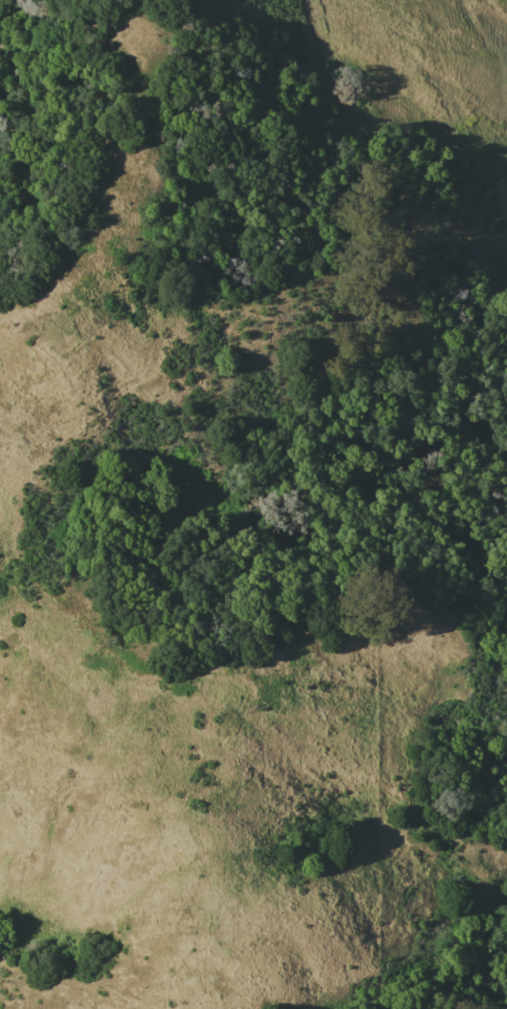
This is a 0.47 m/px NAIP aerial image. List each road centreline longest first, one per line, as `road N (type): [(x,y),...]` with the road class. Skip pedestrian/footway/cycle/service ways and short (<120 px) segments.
road 1 (track): [(506,287),(396,182),(345,112),(321,71),(301,0)]

